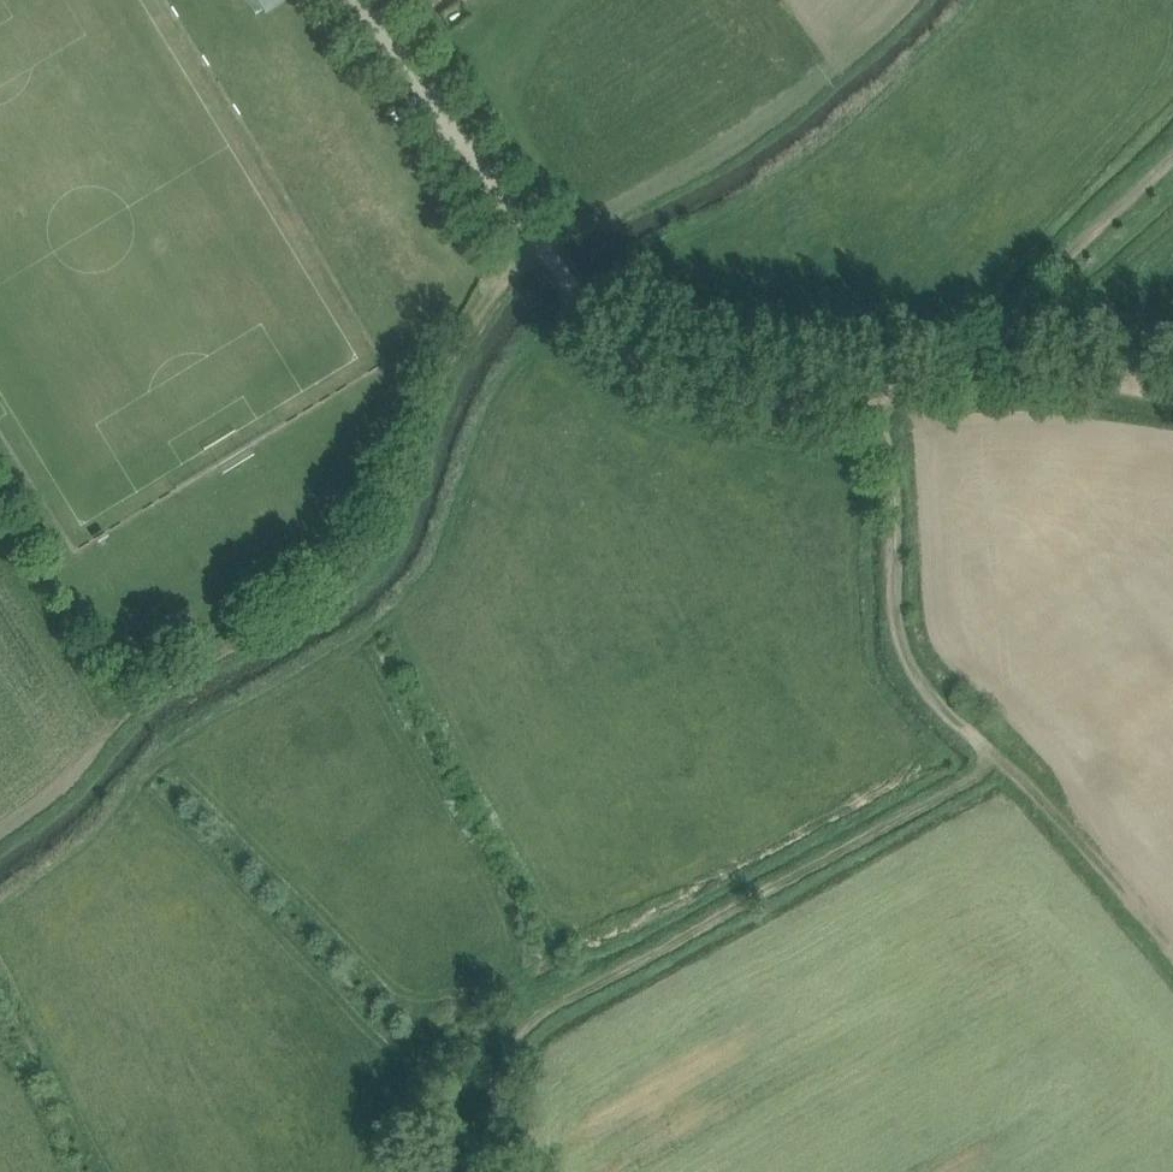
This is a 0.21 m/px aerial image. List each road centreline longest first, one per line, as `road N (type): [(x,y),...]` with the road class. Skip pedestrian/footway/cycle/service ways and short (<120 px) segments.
road 1 (track): [(886,392),(888,627),(901,657),(996,761),(519,1028),(463,1171)]
road 2 (track): [(544,245),(481,305),(428,407),(396,512),(362,562),(307,605),(120,714),(35,808),(0,830)]
road 3 (track): [(886,392),(760,391),(666,377),(592,317),(362,0)]
road 4 (track): [(996,761),(1172,974)]
road 5 (track): [(1172,397),(992,372)]

